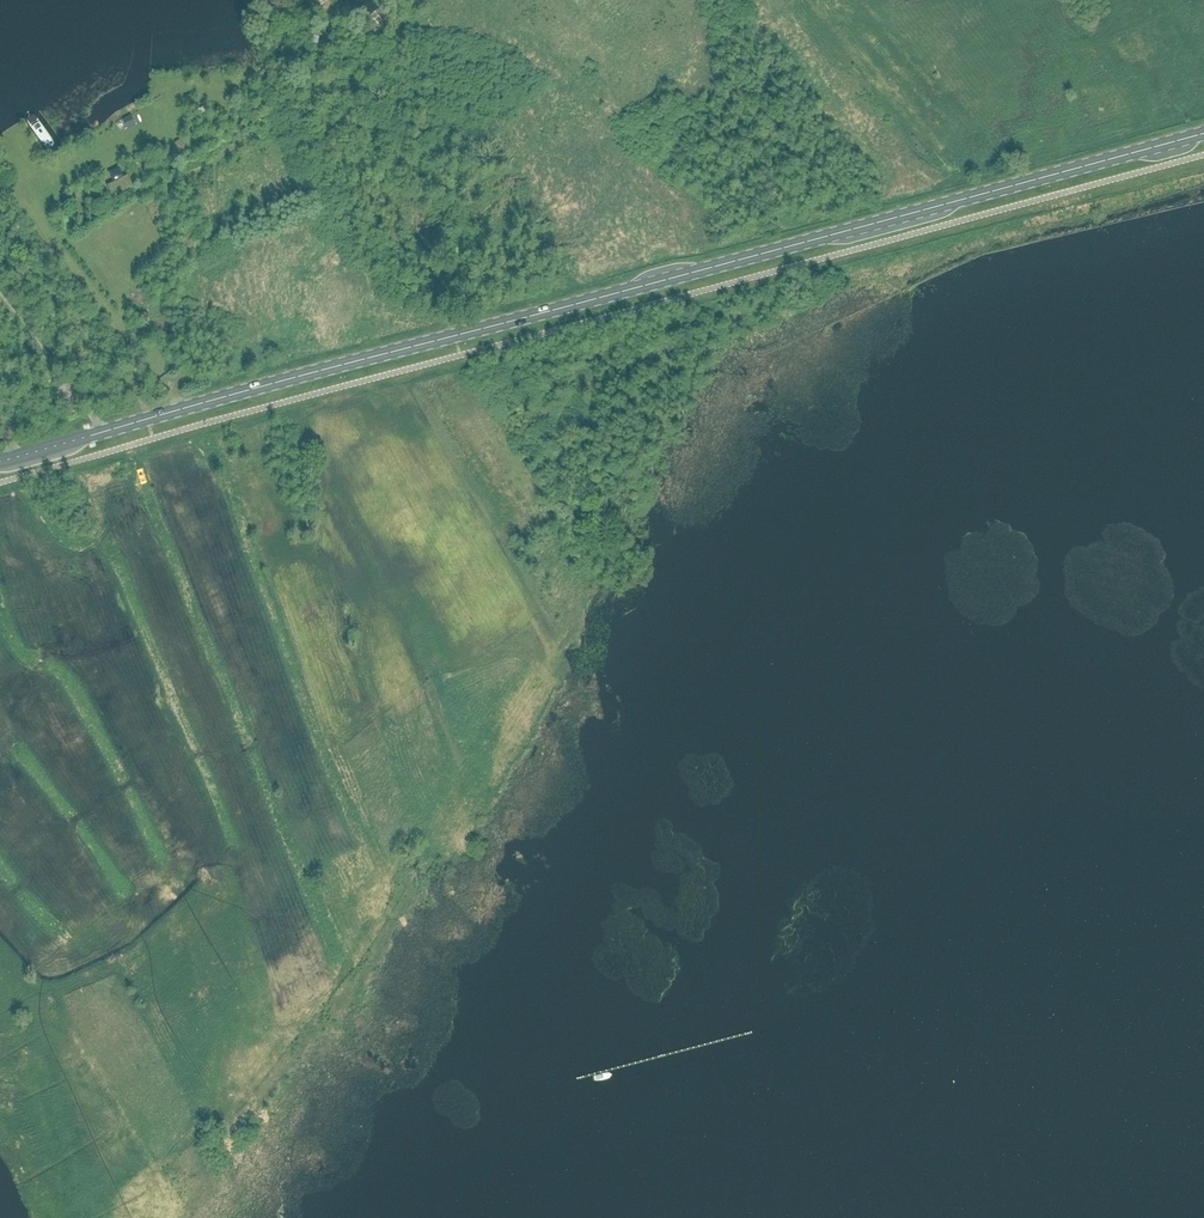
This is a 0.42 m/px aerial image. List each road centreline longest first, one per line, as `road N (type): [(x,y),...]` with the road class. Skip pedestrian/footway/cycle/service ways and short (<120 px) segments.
road 1 (primary): [(0,461),(1203,133)]

